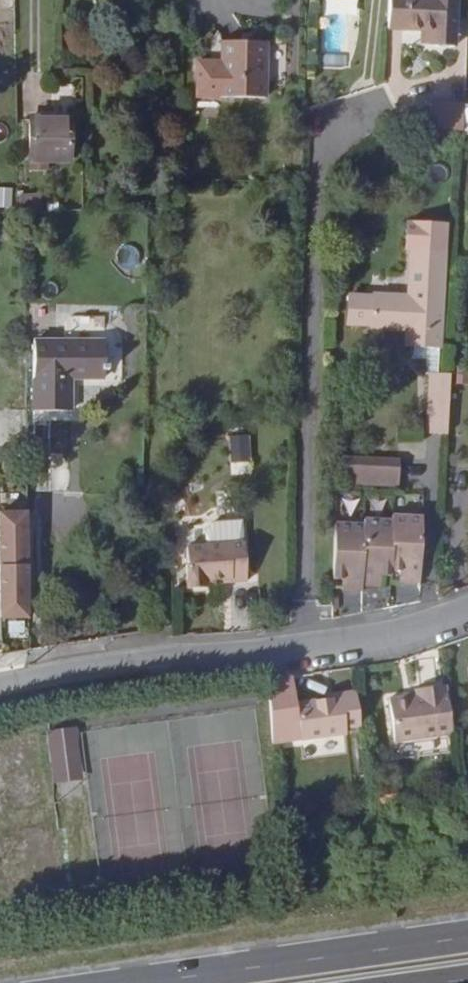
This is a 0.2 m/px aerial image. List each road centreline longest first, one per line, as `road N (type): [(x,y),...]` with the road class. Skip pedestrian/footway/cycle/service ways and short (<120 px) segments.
road 1 (unclassified): [(0,683),(303,643),(467,608)]
road 2 (trunk): [(467,934),(122,982)]

